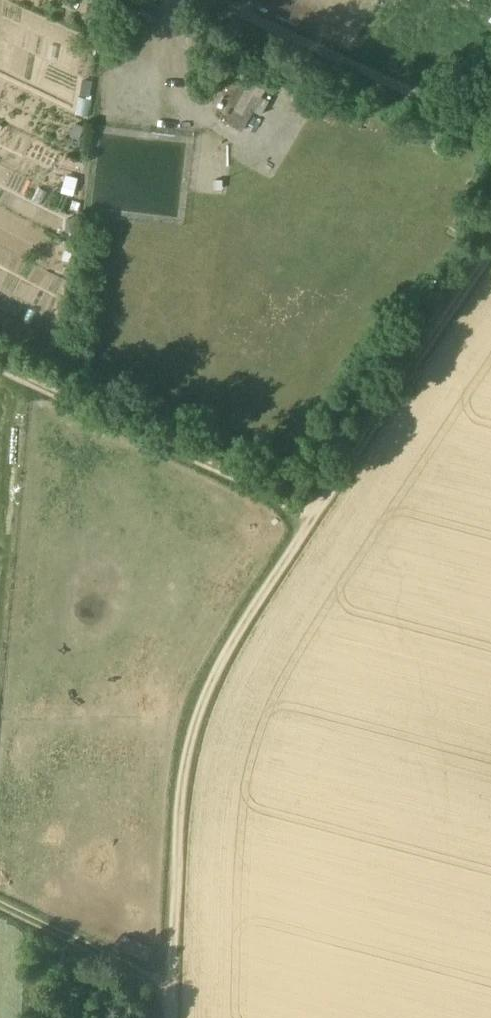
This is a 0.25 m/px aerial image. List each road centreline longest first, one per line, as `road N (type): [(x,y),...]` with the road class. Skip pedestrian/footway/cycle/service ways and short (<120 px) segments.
road 1 (track): [(171,1017),(194,713),(312,517),(490,257)]
road 2 (track): [(0,364),(312,517)]
road 3 (track): [(182,0),(395,101),(490,134)]
road 4 (track): [(0,903),(171,987)]

